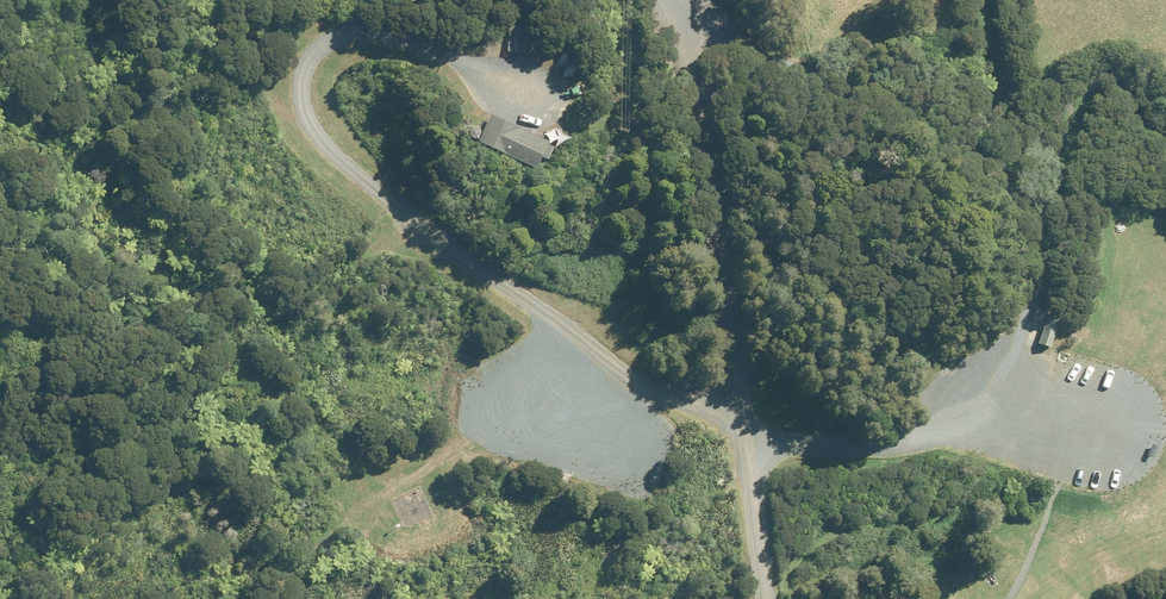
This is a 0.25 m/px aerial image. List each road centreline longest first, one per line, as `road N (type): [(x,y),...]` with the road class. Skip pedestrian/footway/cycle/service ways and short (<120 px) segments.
road 1 (track): [(679,0),(975,183),(1021,233),(1032,288),(1030,336),(1010,376)]
road 2 (tertiary): [(657,0),(710,143),(742,429)]
road 3 (track): [(508,56),(417,34),(339,42),(319,81),(325,135),(444,241)]
road 4 (unclassified): [(444,241),(629,380),(742,429)]
road 5 (unclassified): [(742,429),(822,459),(913,441),(983,412),(1010,376)]
road 6 (tertiary): [(742,429),(763,598)]

